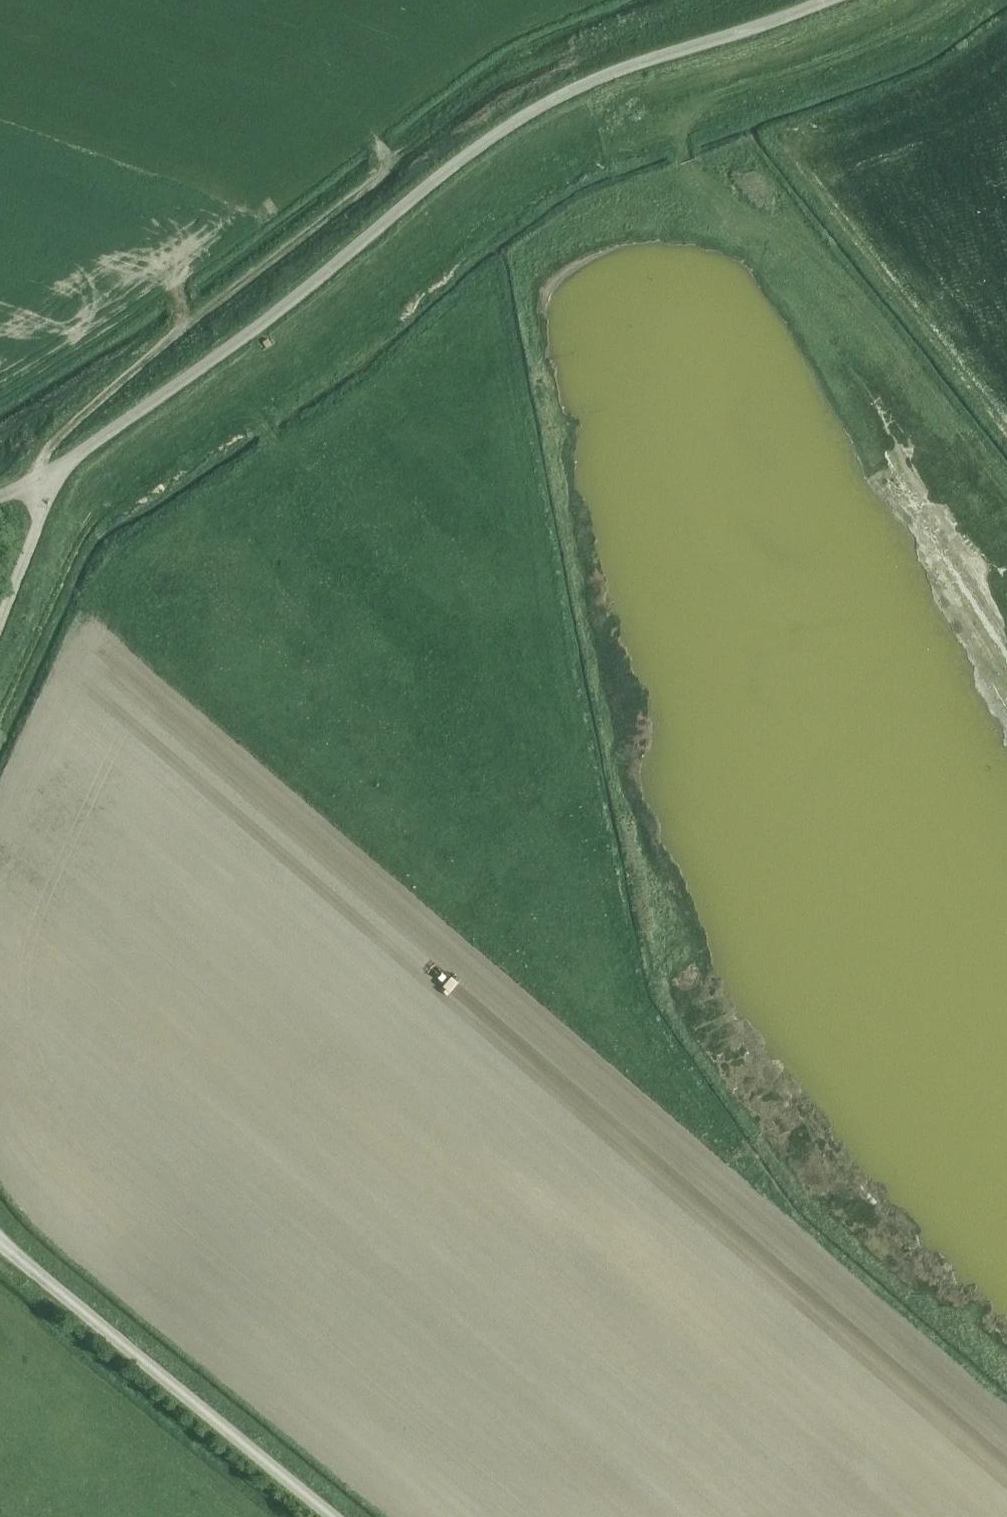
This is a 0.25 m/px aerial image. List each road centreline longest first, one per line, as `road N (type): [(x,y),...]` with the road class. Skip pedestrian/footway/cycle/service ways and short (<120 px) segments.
road 1 (unclassified): [(56,473),(274,314),(495,134),(564,95),(826,0)]
road 2 (unclassified): [(347,1516),(0,1235)]
road 3 (unclassified): [(0,616),(56,473)]

